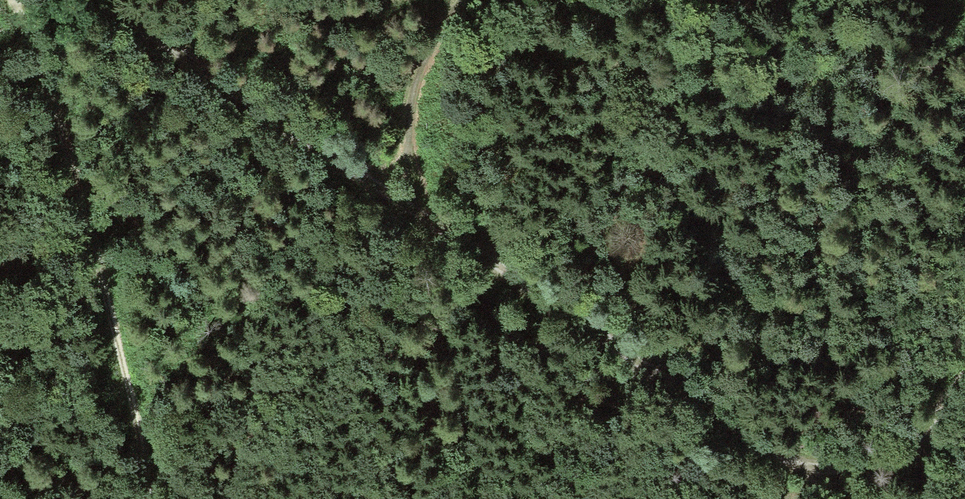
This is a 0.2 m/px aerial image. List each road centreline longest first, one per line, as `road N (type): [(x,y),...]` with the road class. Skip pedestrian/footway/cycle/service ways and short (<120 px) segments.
road 1 (track): [(92,0),(845,498)]
road 2 (track): [(10,0),(64,131),(141,444),(146,498)]
road 3 (track): [(437,229),(410,159),(410,108),(421,63),(464,0)]
road 4 (track): [(918,498),(922,433),(964,370)]
road 5 (track): [(922,433),(870,459),(799,467)]

